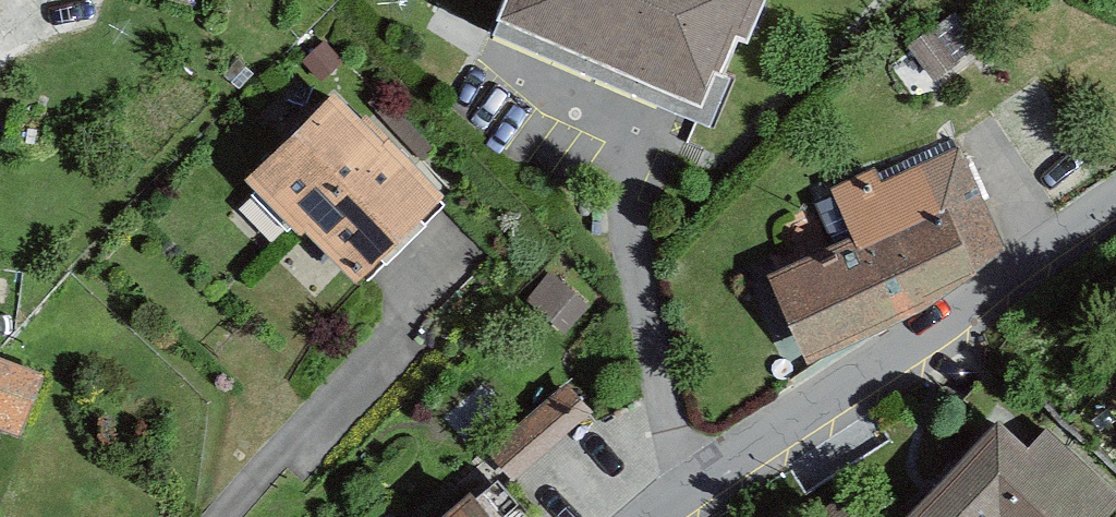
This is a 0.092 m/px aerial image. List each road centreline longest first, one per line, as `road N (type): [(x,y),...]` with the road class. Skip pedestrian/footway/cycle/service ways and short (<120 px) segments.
road 1 (residential): [(1115,209),(831,396),(666,516)]

